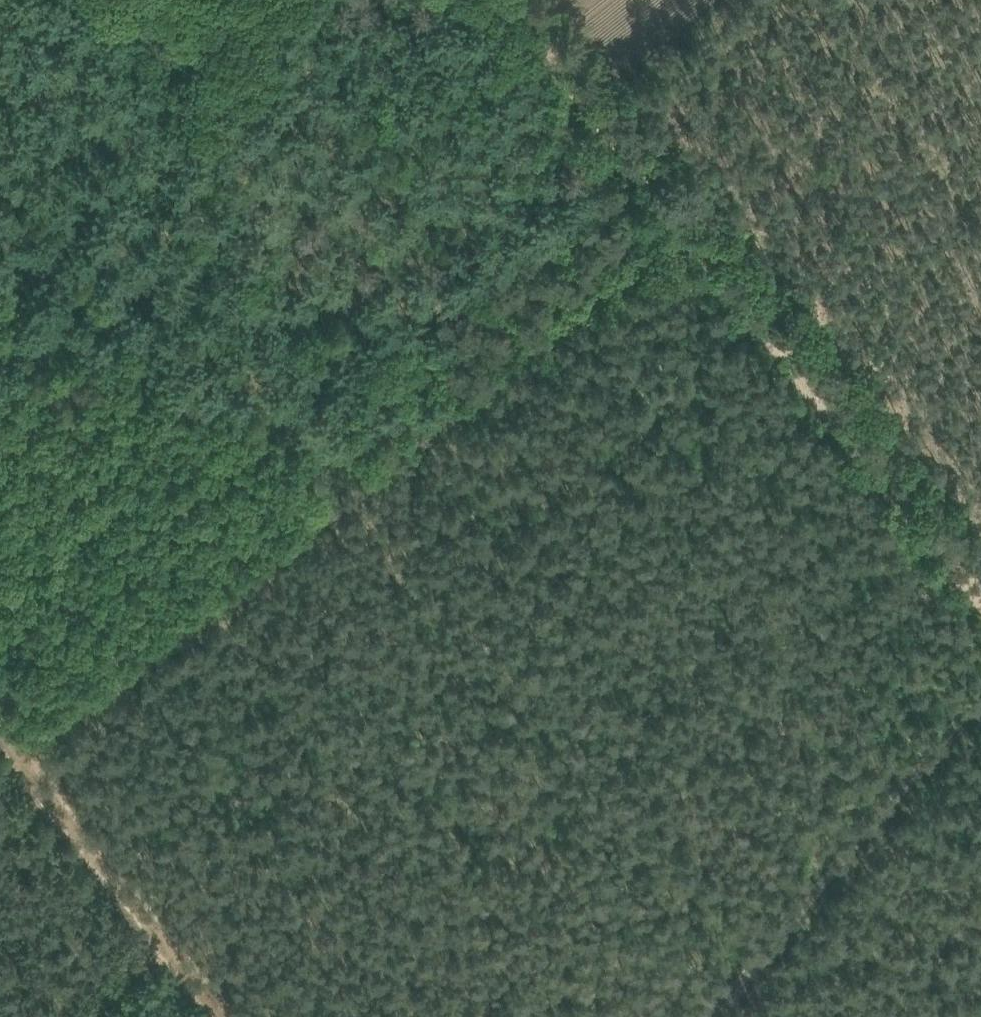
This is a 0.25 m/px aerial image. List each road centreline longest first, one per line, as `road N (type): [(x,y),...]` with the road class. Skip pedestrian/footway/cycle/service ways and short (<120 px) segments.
road 1 (track): [(380,0),(613,285),(845,662),(980,842)]
road 2 (track): [(687,230),(16,748),(0,727)]
road 3 (track): [(980,603),(687,230)]
road 4 (track): [(16,748),(217,1016)]
road 5 (track): [(687,230),(509,0)]

